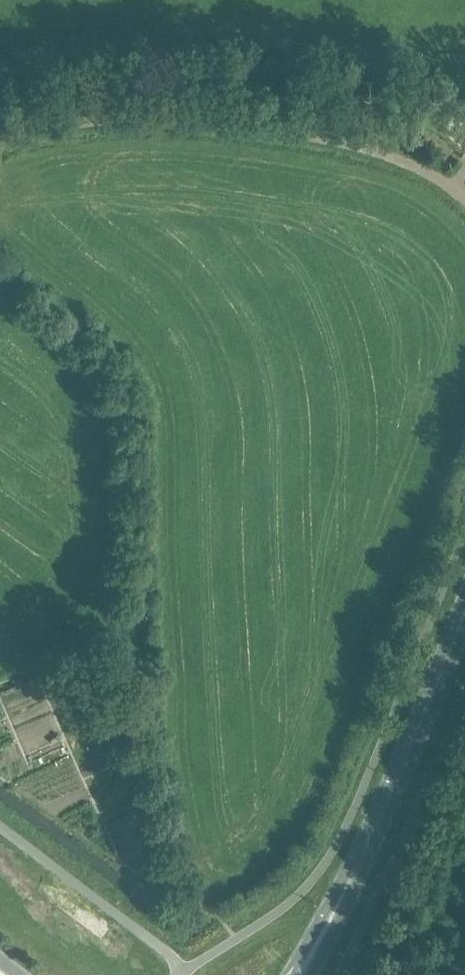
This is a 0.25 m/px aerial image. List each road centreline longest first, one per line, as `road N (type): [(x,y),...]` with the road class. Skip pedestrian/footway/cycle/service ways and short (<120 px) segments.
road 1 (unclassified): [(0,138),(114,120),(263,128),(386,153),(464,197)]
road 2 (primary): [(300,974),(372,835),(464,610)]

